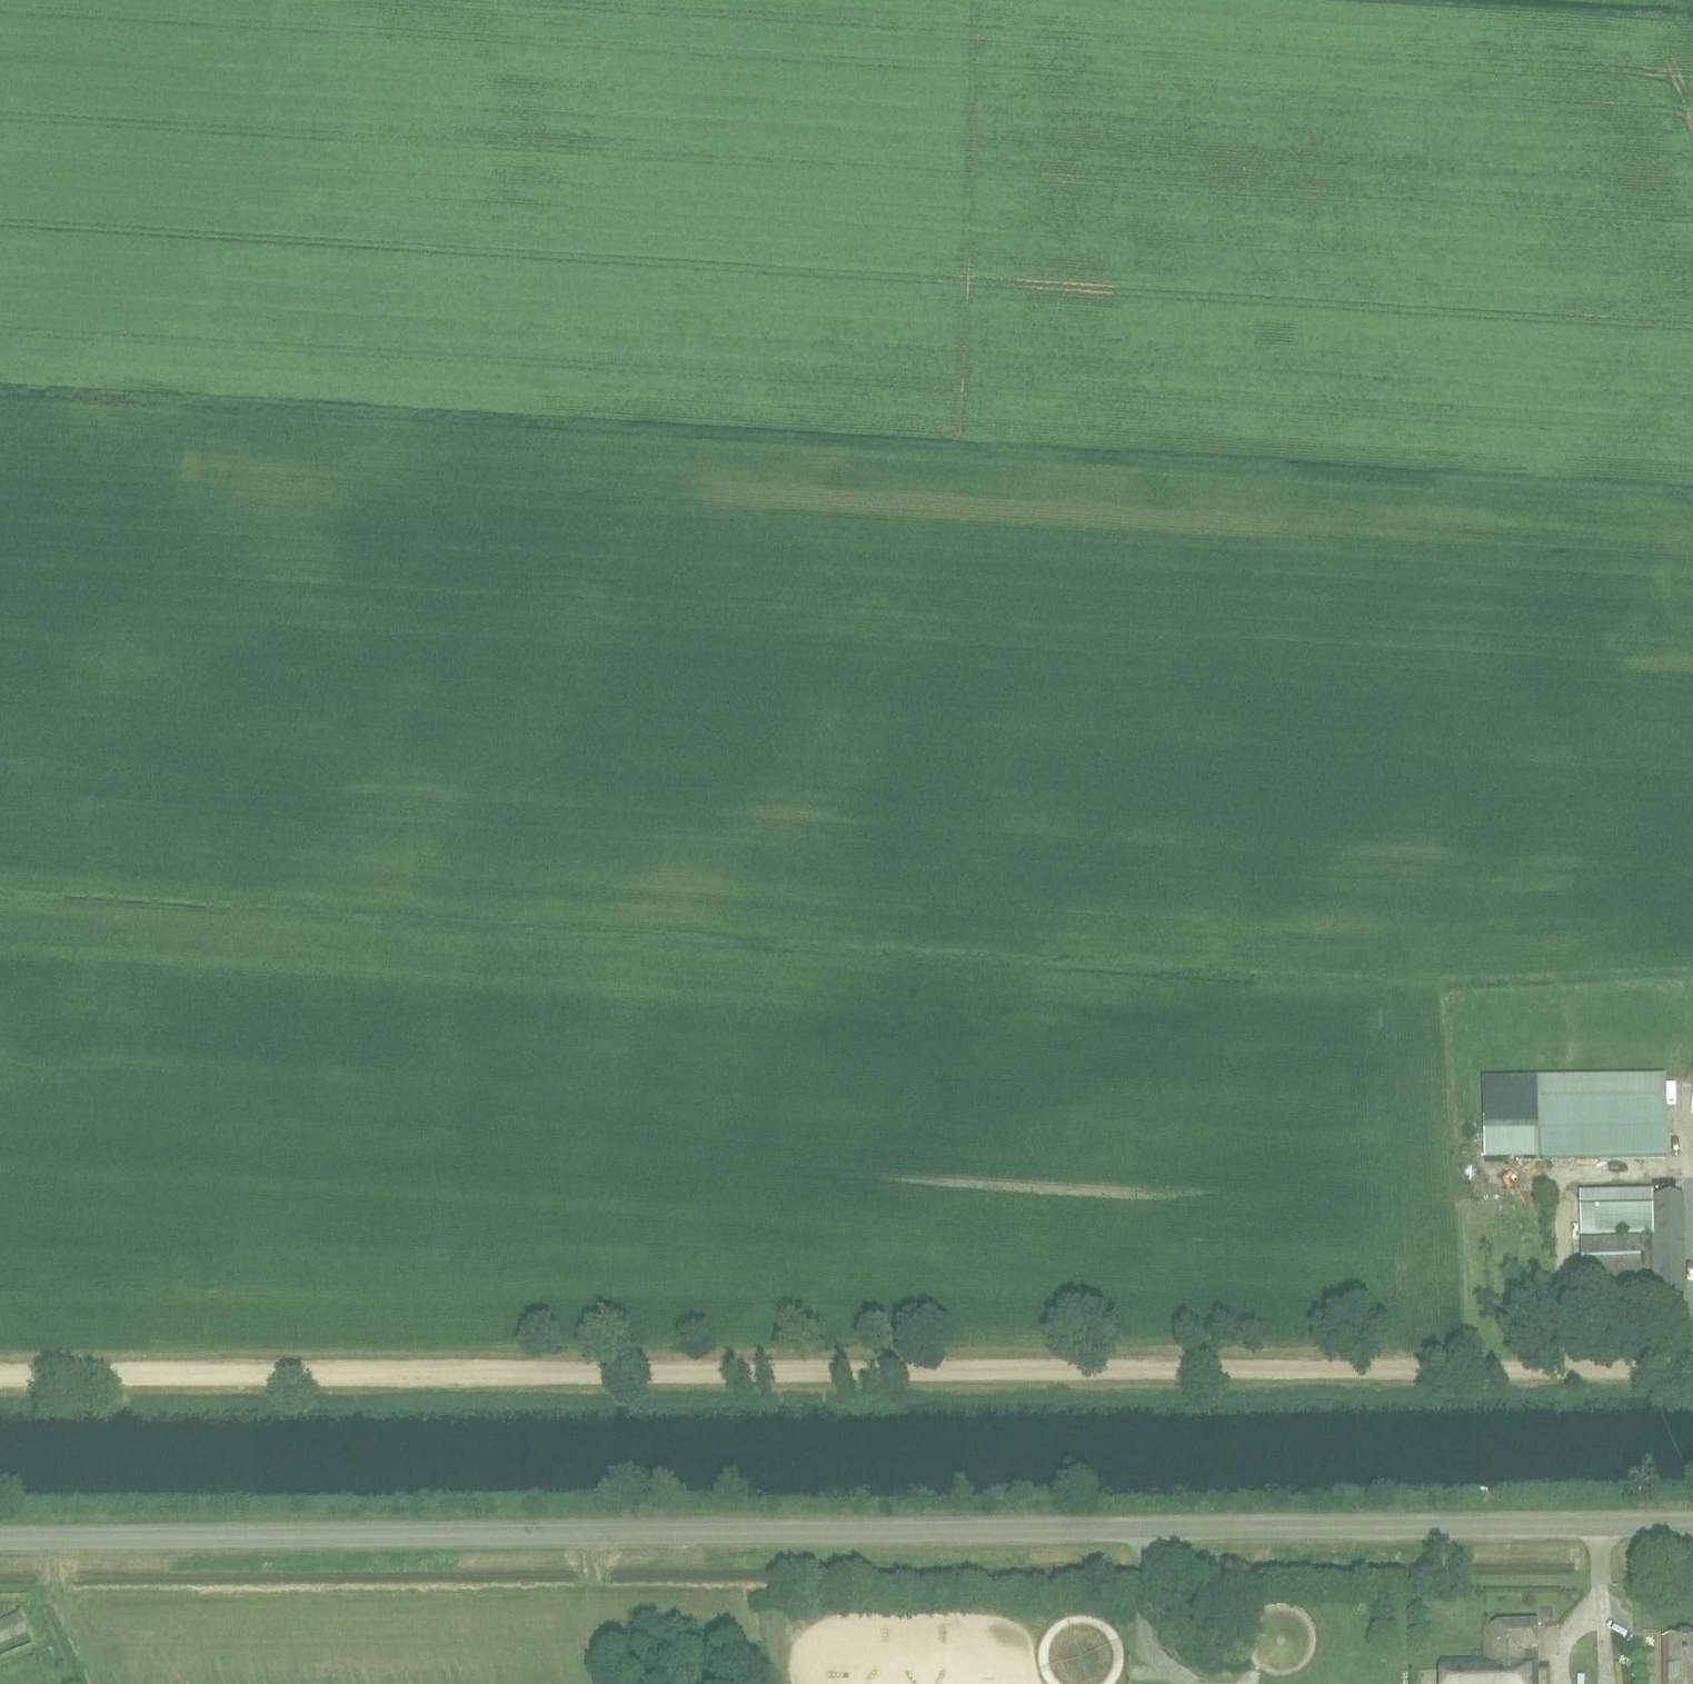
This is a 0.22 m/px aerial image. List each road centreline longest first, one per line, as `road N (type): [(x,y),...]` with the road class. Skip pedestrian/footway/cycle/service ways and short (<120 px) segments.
road 1 (unclassified): [(0,1539),(1692,1525)]
road 2 (track): [(0,1374),(1653,1367)]

